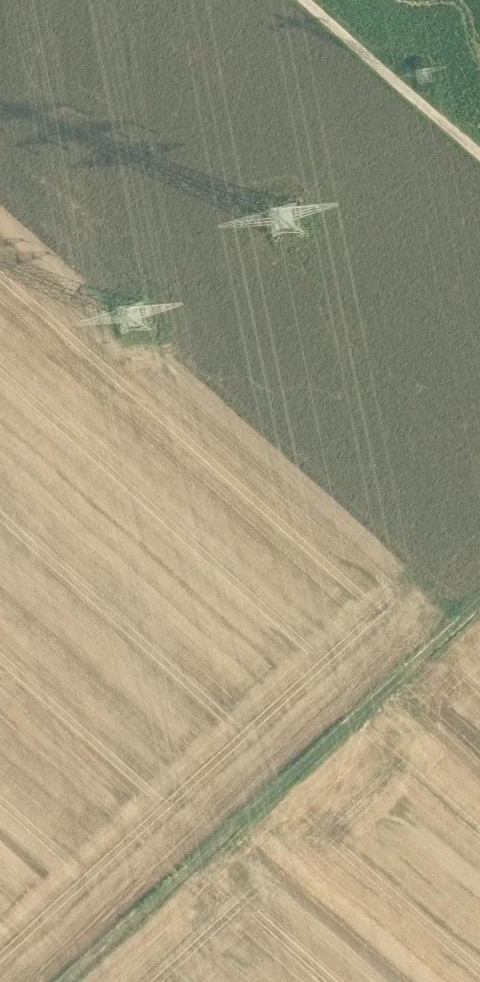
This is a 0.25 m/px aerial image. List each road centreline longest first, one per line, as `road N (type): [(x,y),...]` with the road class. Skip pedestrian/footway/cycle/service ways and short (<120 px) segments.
road 1 (track): [(64,981),(479,604)]
road 2 (track): [(479,155),(302,0)]

